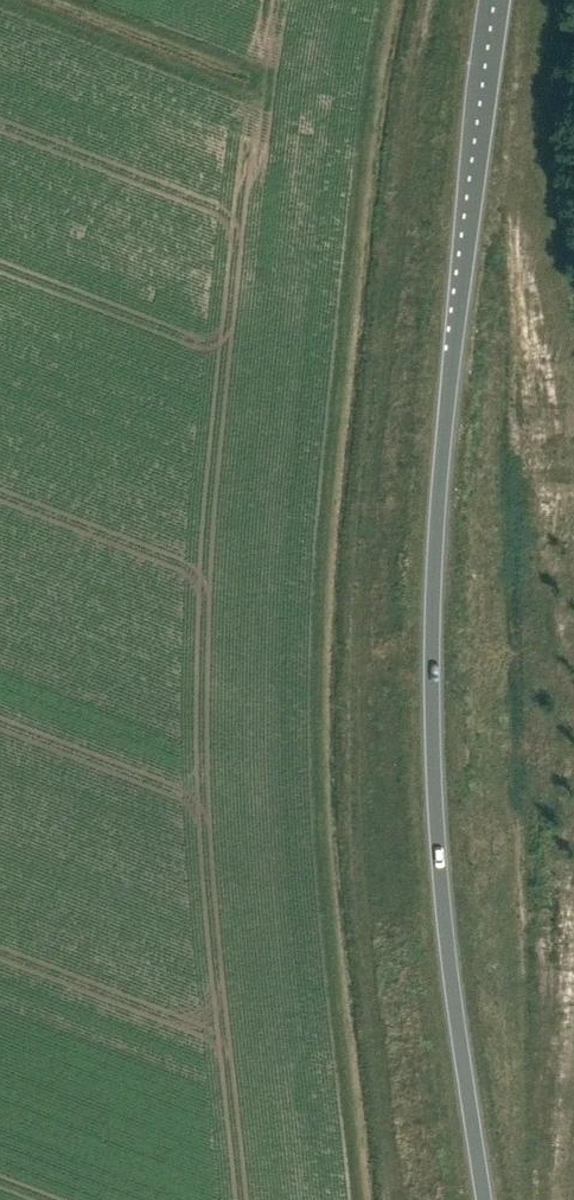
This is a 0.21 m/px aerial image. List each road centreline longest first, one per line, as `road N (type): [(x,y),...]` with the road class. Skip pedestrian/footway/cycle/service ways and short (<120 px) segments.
road 1 (trunk): [(502,0),(452,366),(432,690),(441,881),(485,1199)]

